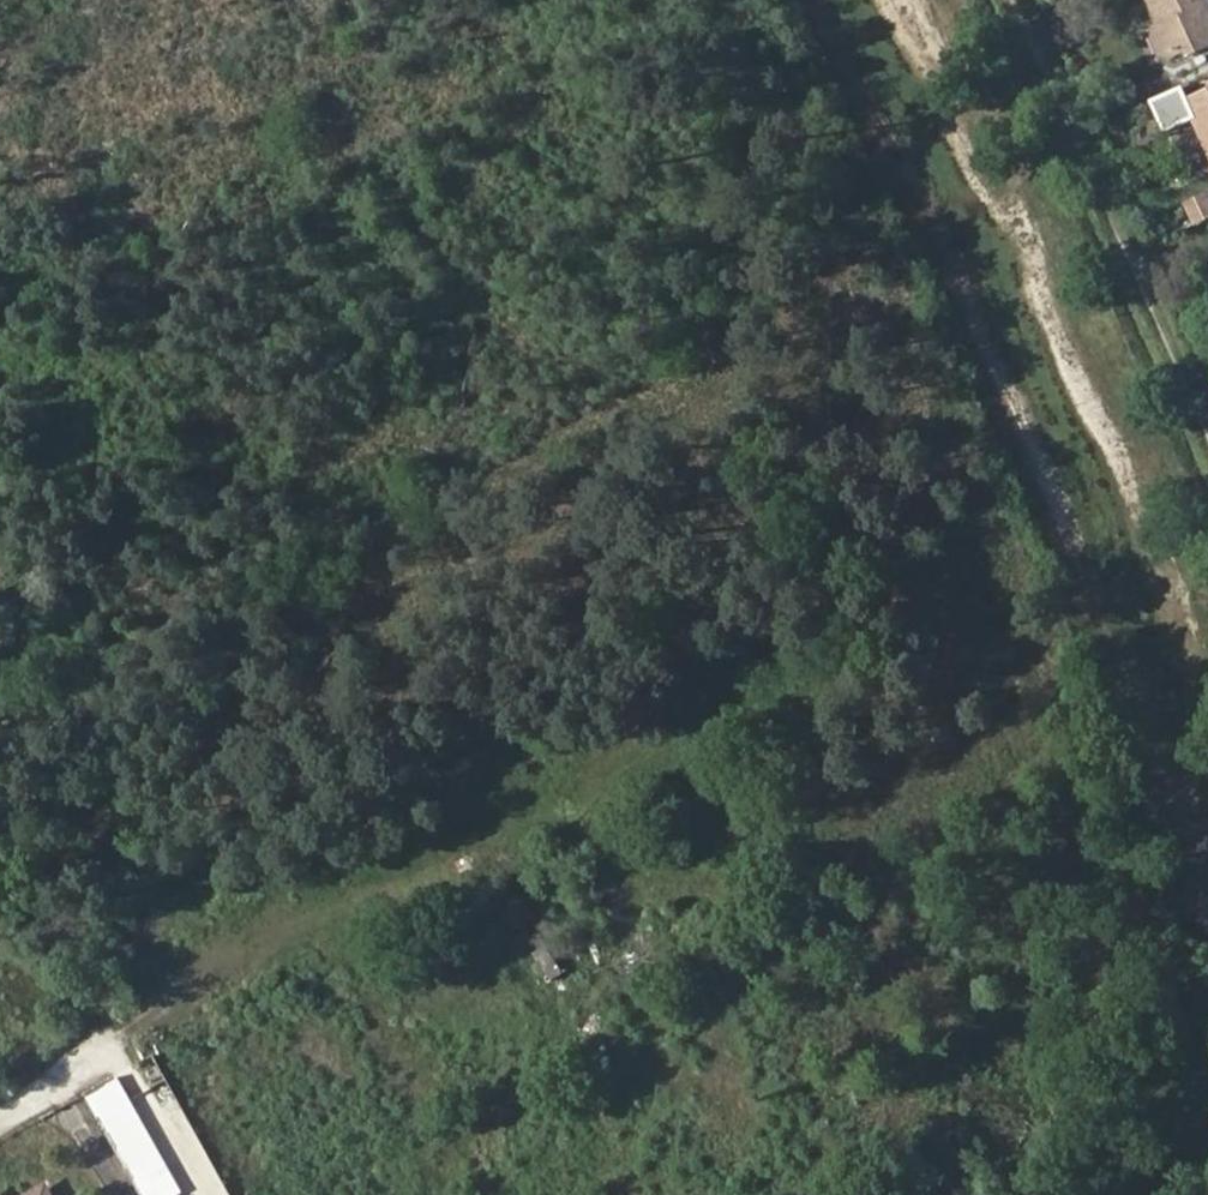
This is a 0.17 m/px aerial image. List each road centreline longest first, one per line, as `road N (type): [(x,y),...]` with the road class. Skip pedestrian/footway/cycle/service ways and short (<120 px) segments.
road 1 (residential): [(0,1121),(114,1056)]

